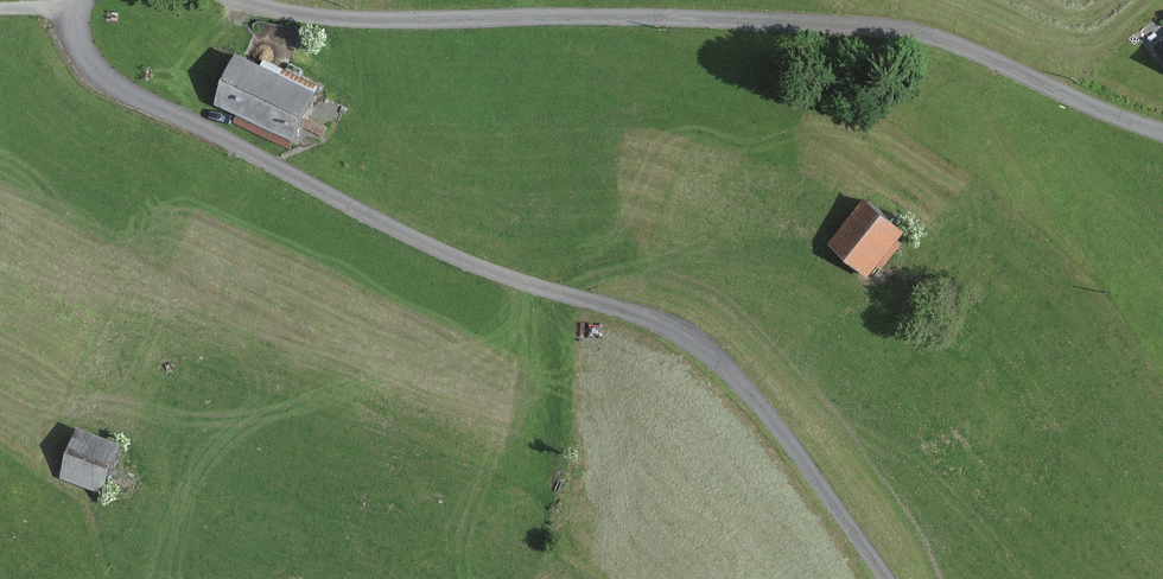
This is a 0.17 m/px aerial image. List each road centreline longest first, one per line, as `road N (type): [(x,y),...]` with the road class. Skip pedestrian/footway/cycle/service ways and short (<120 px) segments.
road 1 (unclassified): [(76,0),(69,9),(85,64),(122,92),(398,233),(526,284),(657,321),(716,354),(798,450),(888,578)]
road 2 (unclassified): [(1162,132),(954,44),(857,29),(387,18),(256,0)]

